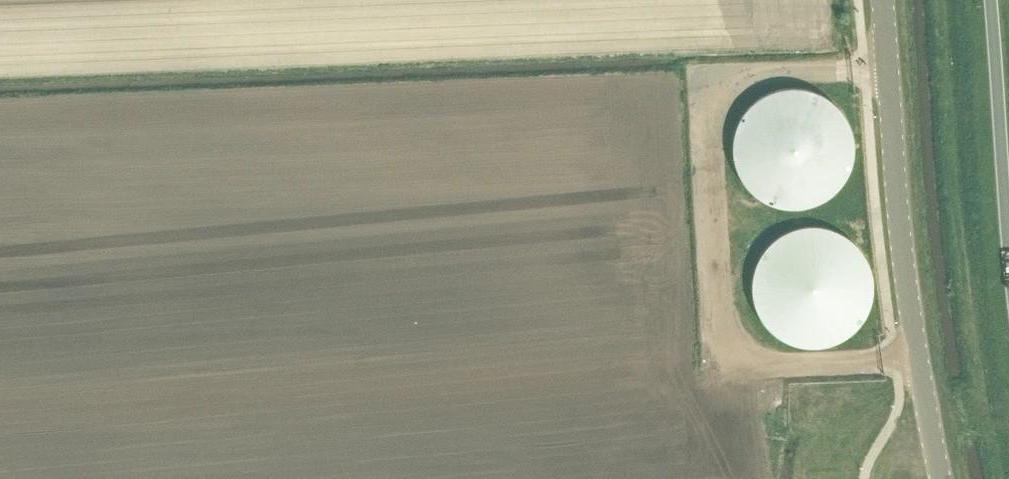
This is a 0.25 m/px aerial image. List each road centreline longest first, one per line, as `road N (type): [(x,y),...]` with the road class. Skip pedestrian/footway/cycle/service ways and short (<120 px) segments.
road 1 (unclassified): [(939,478),(900,236),(881,0)]
road 2 (trunk): [(991,0),(1008,249)]

